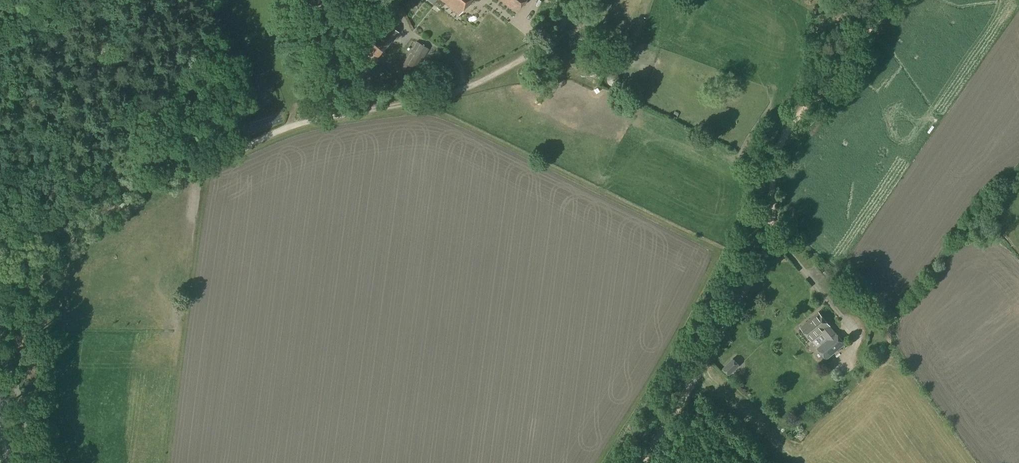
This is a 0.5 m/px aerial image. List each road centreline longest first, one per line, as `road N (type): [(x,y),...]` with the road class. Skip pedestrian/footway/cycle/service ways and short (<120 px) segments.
road 1 (track): [(0,258),(134,161),(207,154),(313,118),(402,105),(493,76),(552,37),(573,0)]
road 2 (track): [(643,462),(769,245),(773,168),(783,139),(903,0)]

